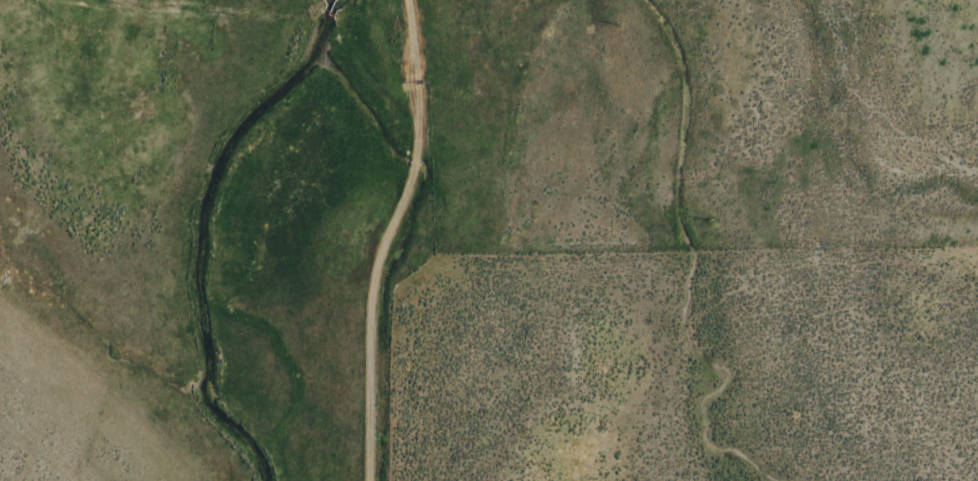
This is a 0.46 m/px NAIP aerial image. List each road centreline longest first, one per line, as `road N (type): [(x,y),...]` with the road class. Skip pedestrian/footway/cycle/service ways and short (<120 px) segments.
road 1 (residential): [(374,313),(380,262),(417,140),(404,0)]
road 2 (residential): [(372,480),(374,313)]

